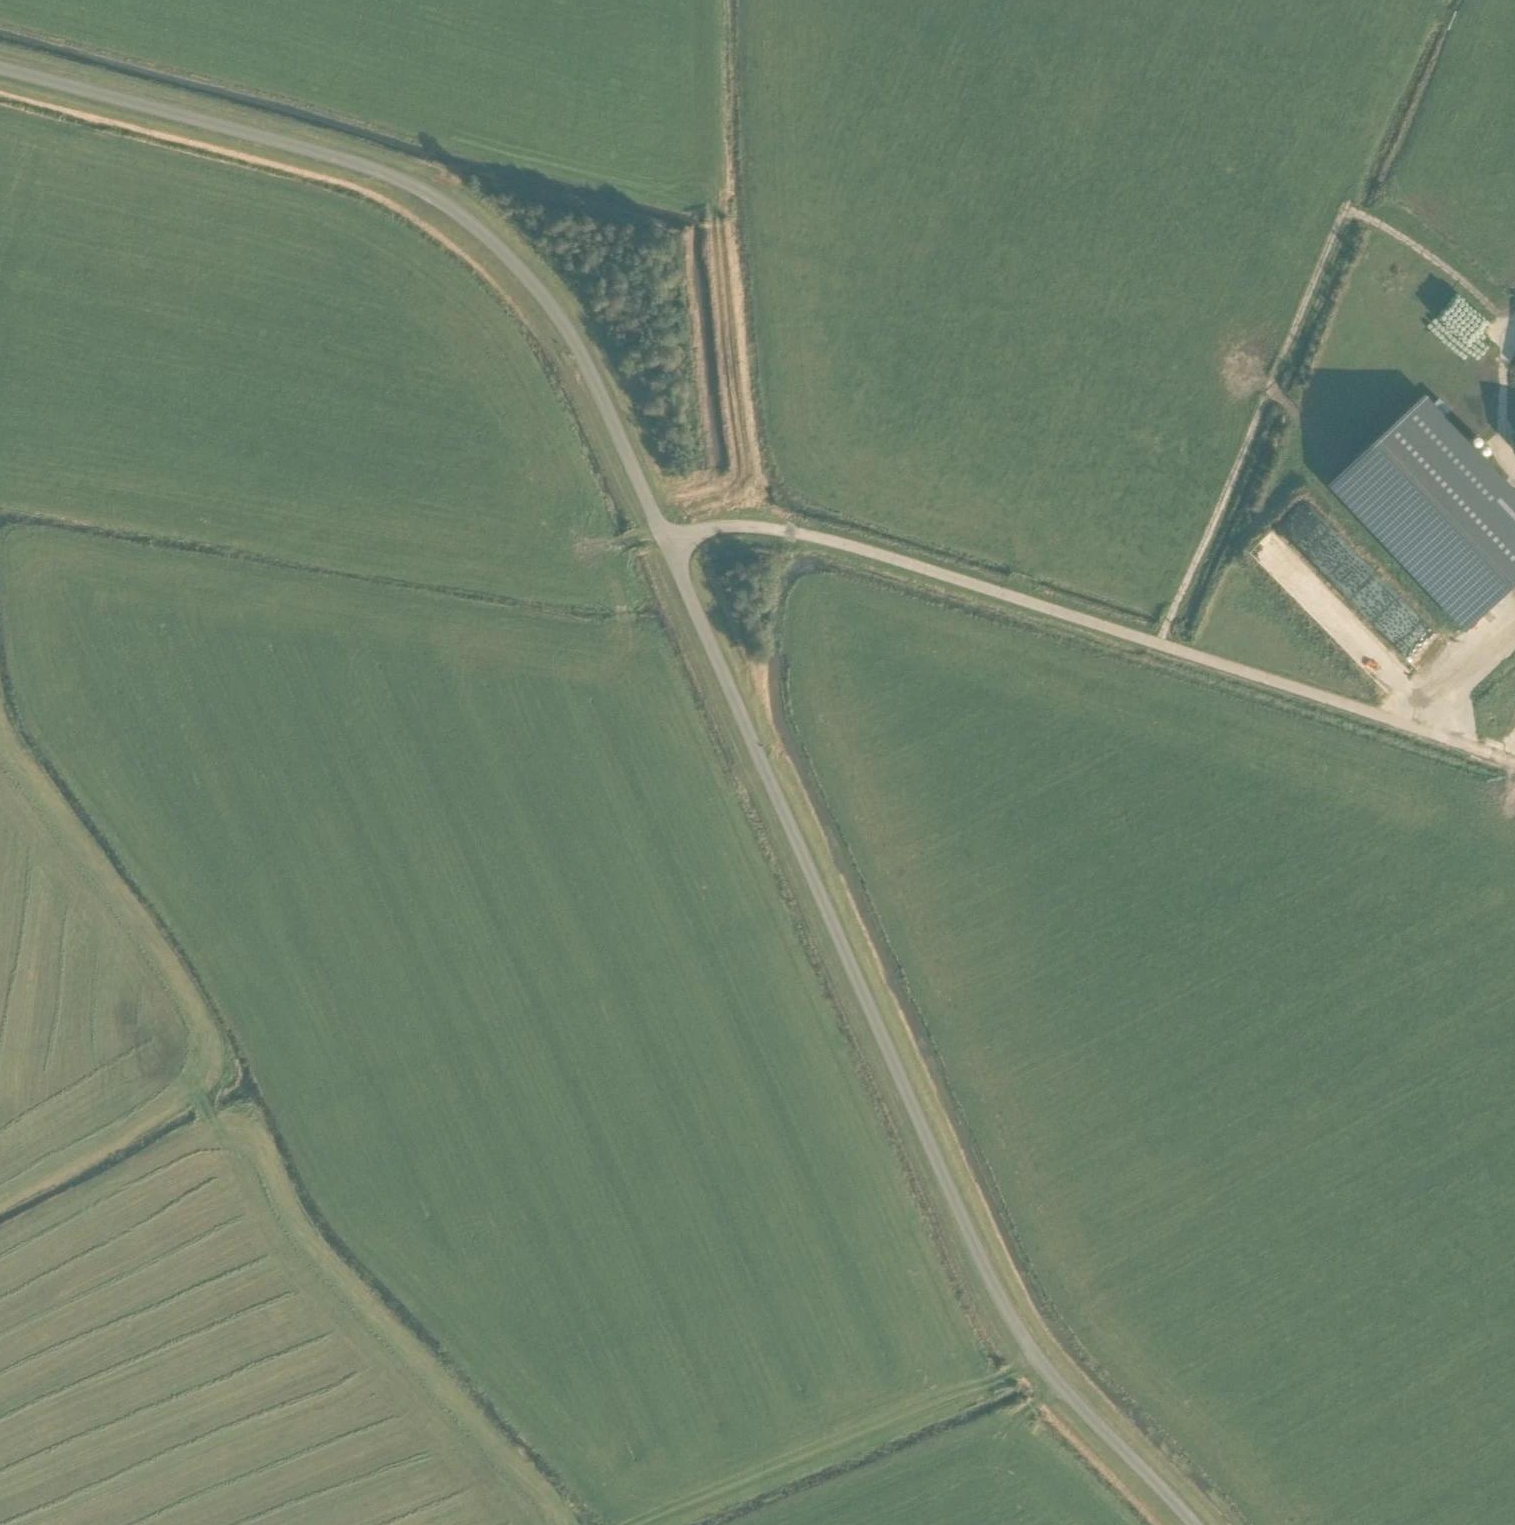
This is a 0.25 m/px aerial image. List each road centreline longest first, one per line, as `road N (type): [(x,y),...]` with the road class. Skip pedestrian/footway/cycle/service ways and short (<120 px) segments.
road 1 (unclassified): [(1197,1524),(1062,1390),(1001,1302),(794,850),(665,539)]
road 2 (unclassified): [(1514,760),(794,533),(726,527),(665,539)]
road 3 (unclassified): [(665,539),(572,334),(534,281),(461,214),(353,162),(0,69)]

